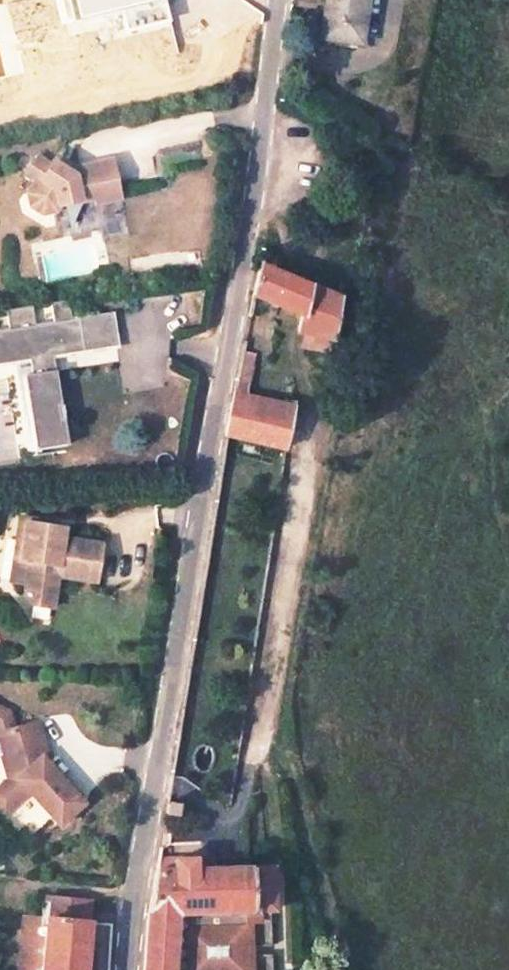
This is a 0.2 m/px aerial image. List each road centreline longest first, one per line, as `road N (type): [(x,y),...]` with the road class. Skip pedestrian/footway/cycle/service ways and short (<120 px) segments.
road 1 (residential): [(274,0),(119,969)]

